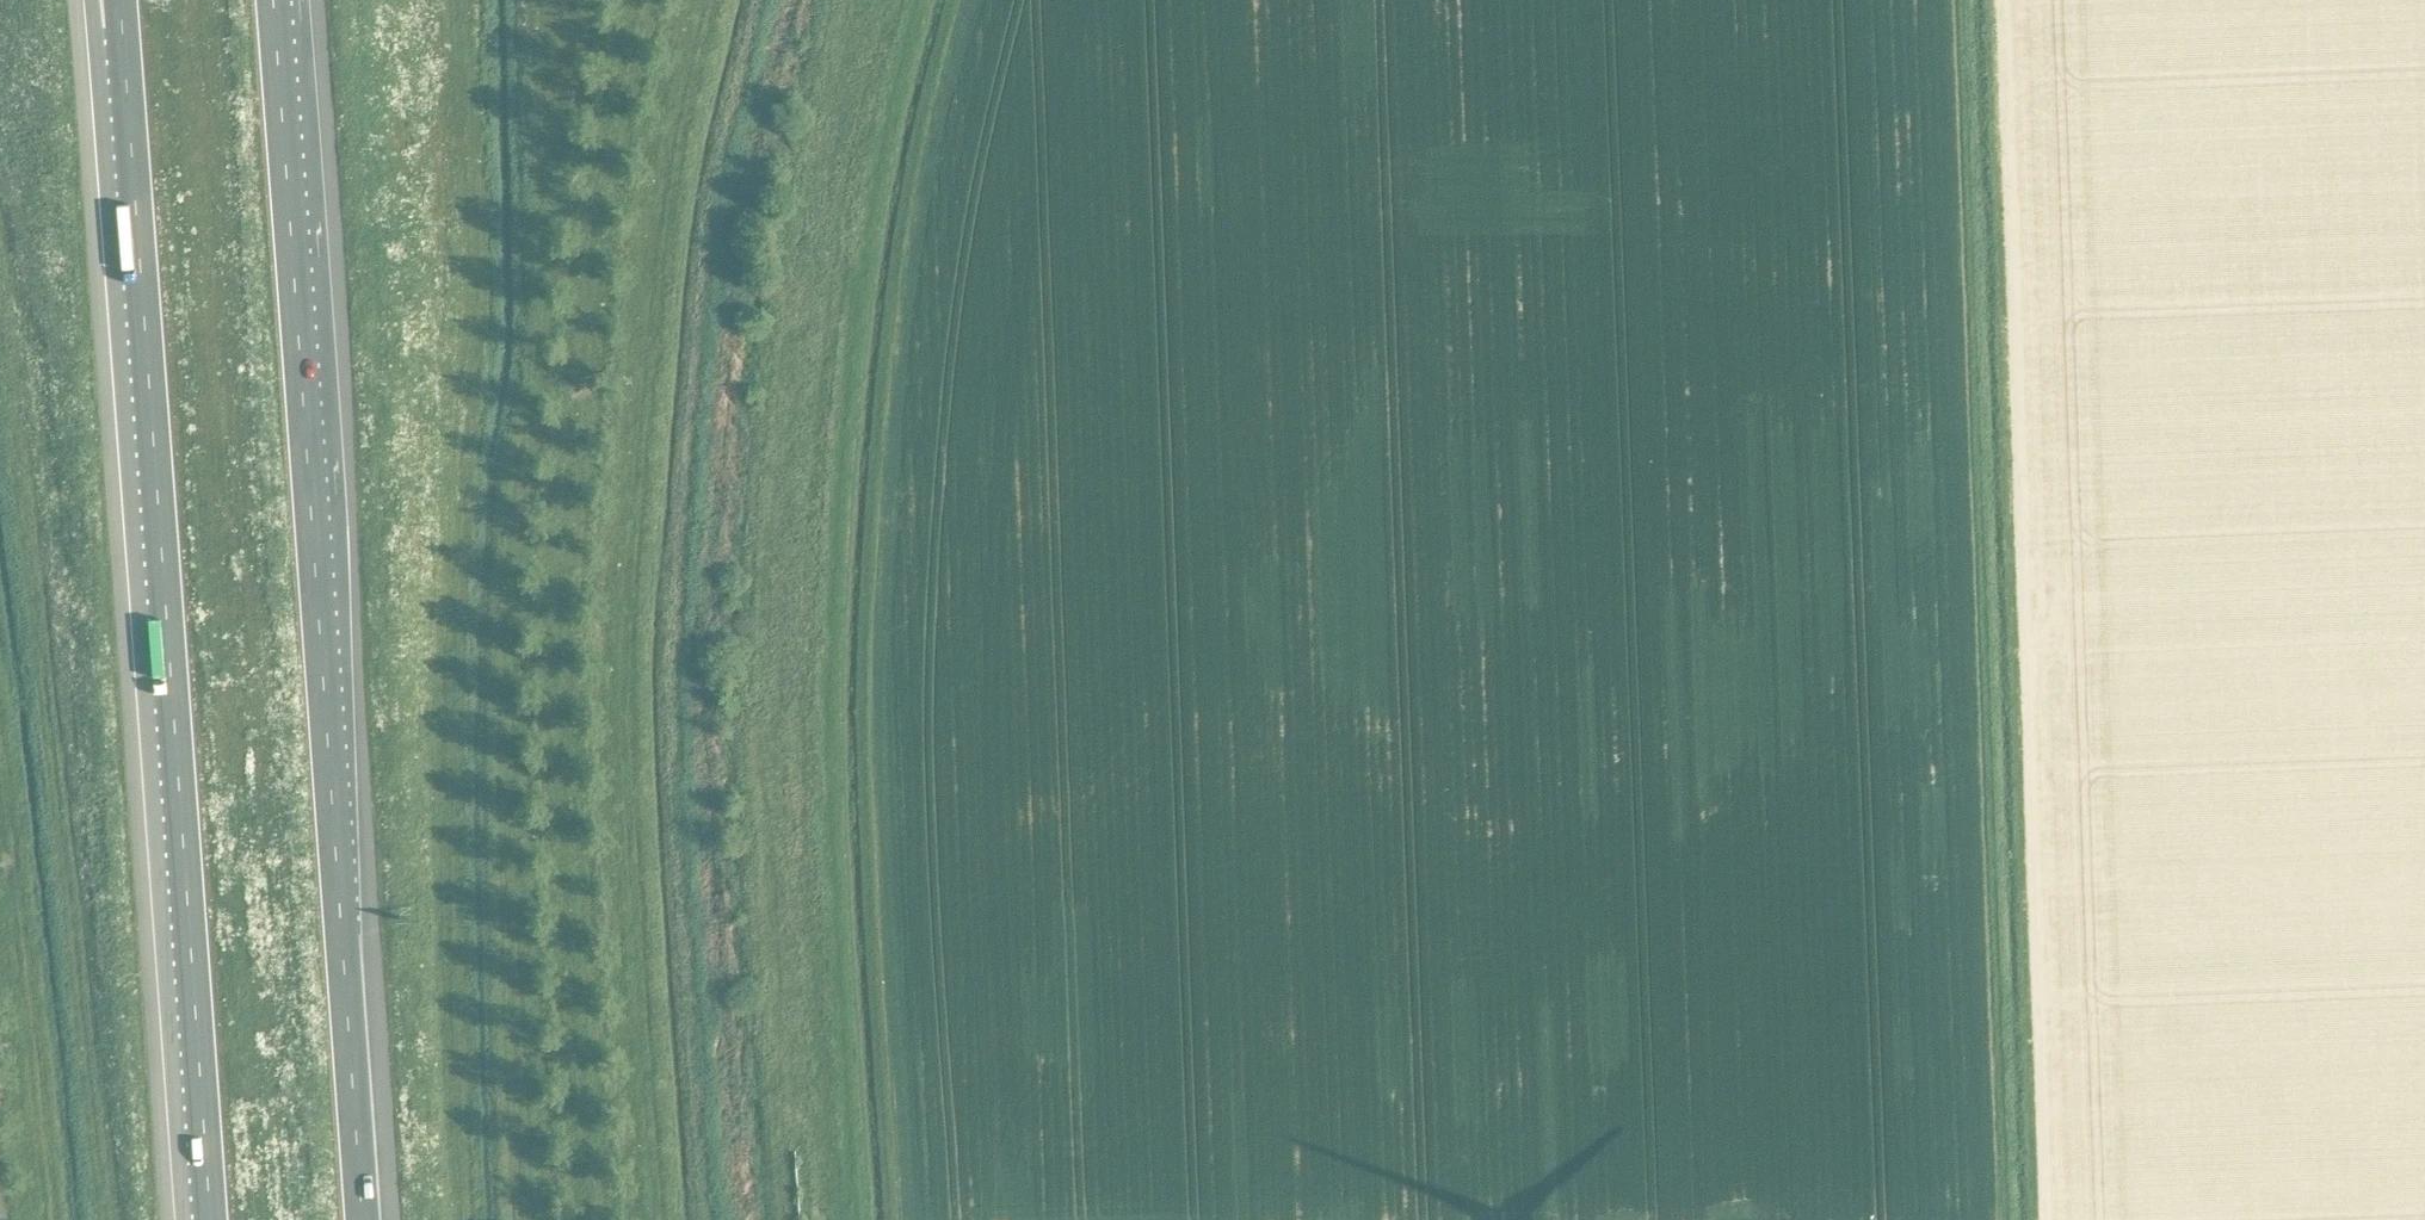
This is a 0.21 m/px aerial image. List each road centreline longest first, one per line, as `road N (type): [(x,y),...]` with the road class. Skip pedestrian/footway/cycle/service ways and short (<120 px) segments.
road 1 (motorway): [(359,1219),(271,0)]
road 2 (motorway): [(121,32),(209,1219)]

